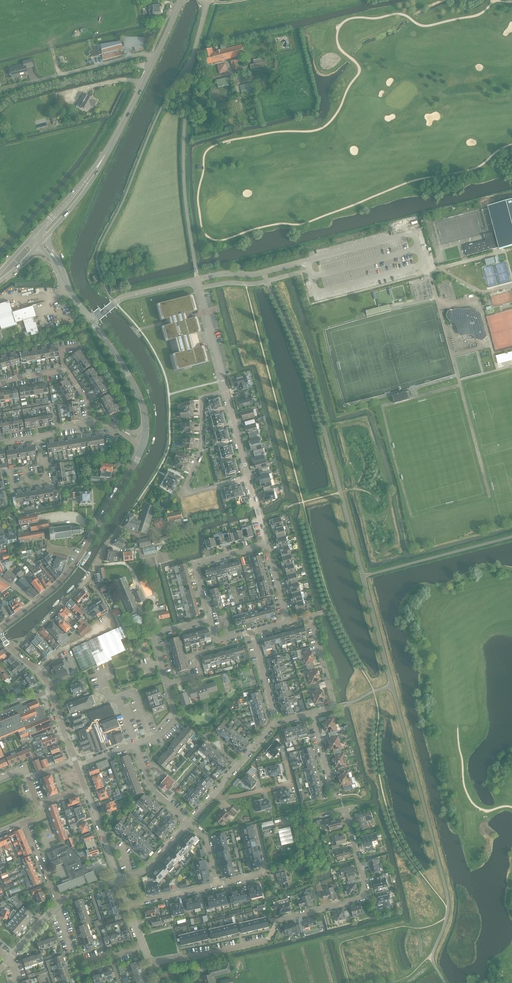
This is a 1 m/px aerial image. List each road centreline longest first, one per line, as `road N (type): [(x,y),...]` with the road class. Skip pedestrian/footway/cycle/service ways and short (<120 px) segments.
road 1 (residential): [(150,963),(268,941),(280,920),(362,898),(345,809),(316,816)]
road 2 (tertiary): [(35,603),(78,559),(145,440)]
road 3 (residential): [(225,390),(200,398),(200,448),(184,492),(249,477)]
road 4 (secondary): [(107,151),(183,0)]
road 5 (residential): [(14,651),(88,579),(121,526)]
road 6 (residential): [(312,714),(334,708),(310,617),(286,623)]
road 7 (residential): [(210,621),(194,564),(266,544)]
road 8 (tertiary): [(145,440),(143,404),(93,322)]
road 9 (residential): [(0,383),(65,370),(92,423)]

